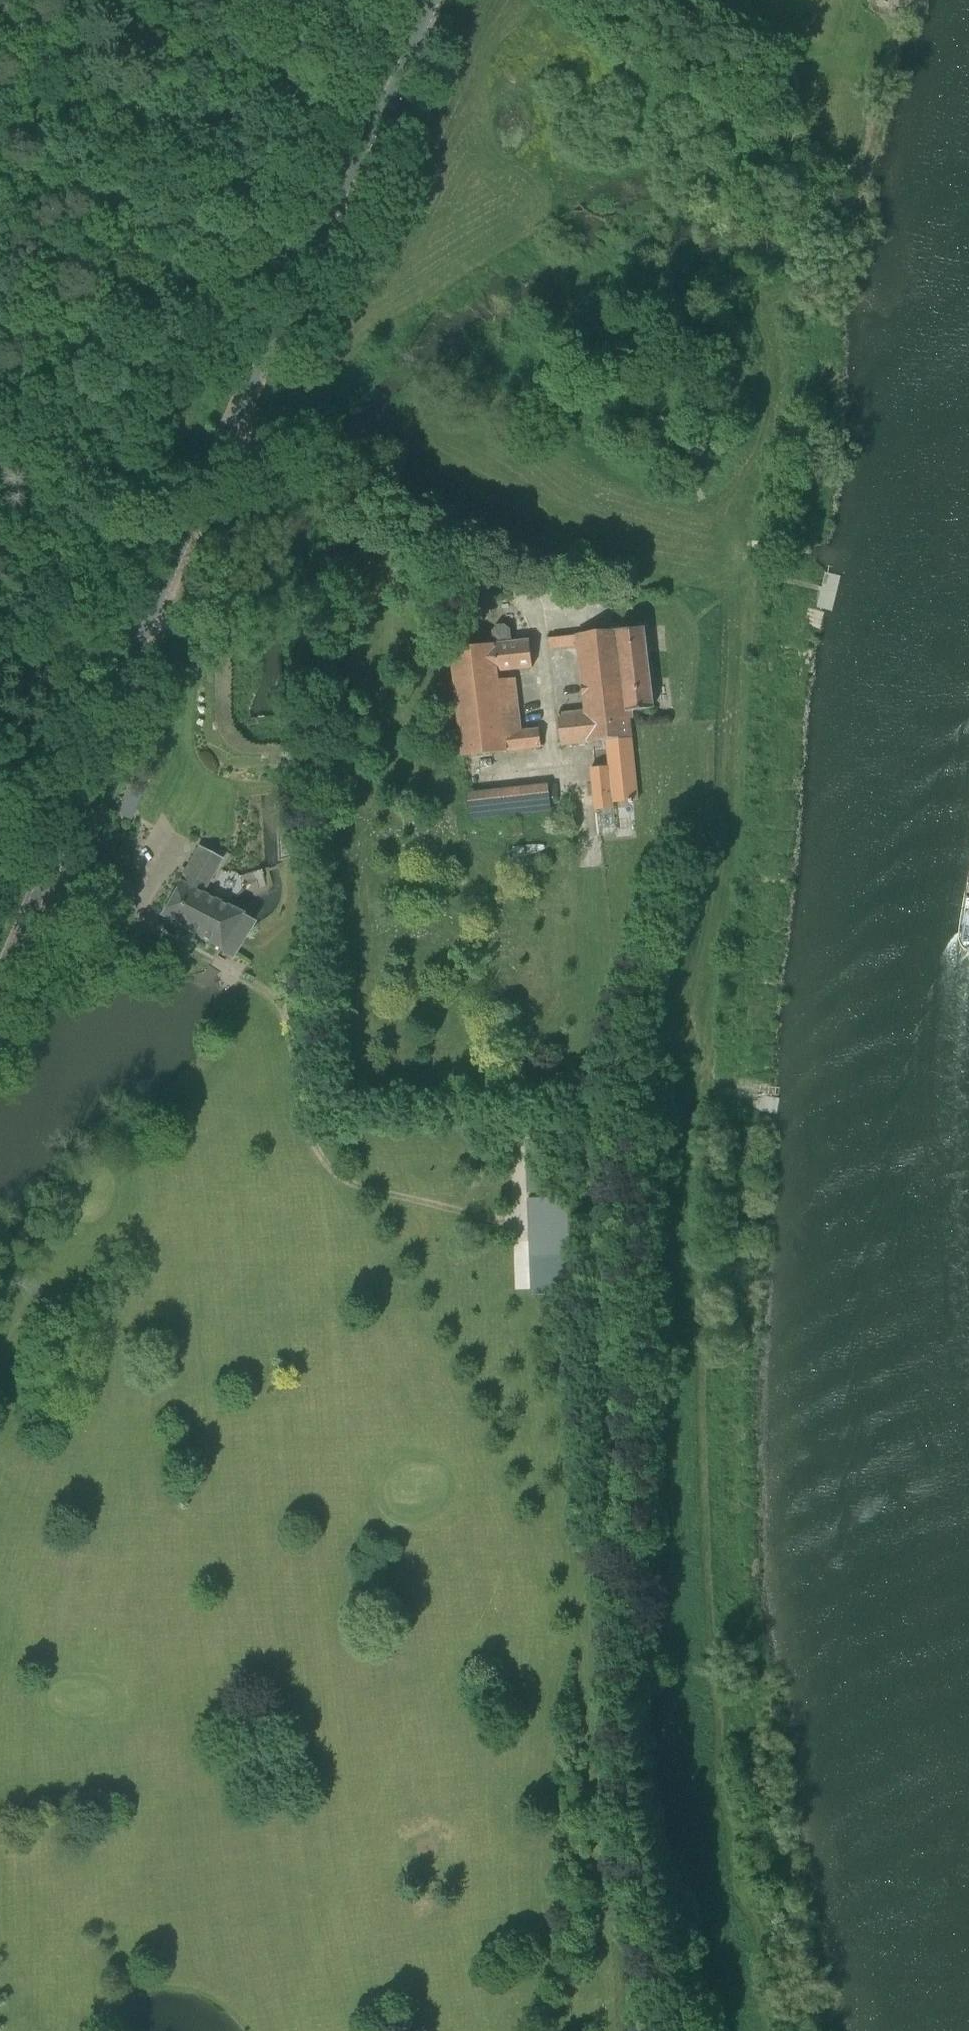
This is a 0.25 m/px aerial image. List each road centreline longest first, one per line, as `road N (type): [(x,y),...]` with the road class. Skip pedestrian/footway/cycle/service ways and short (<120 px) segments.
road 1 (unclassified): [(0,987),(229,432),(432,0)]
road 2 (track): [(606,2030),(567,1454),(539,1383),(523,1257)]

